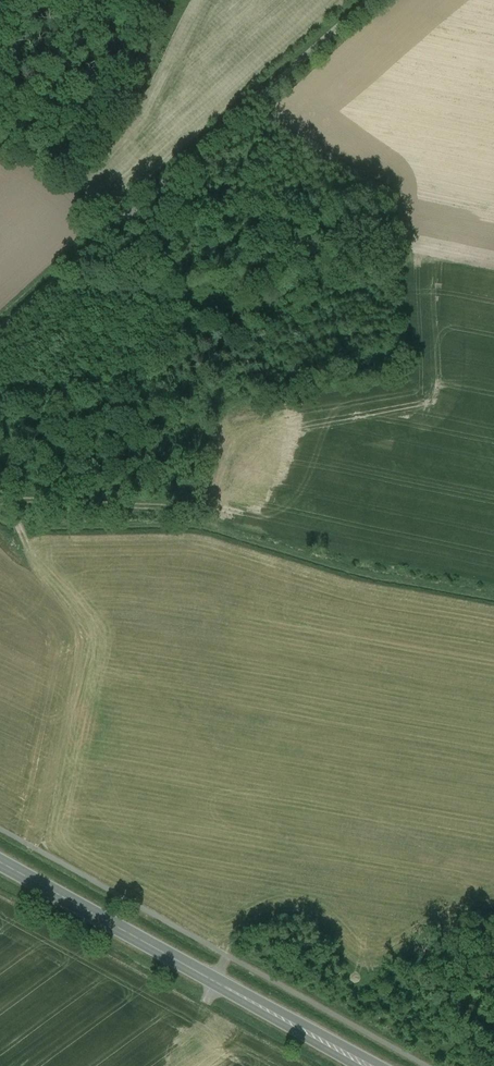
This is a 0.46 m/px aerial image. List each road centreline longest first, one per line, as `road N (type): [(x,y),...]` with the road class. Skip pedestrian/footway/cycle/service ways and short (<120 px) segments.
road 1 (unclassified): [(0,329),(369,0)]
road 2 (primary): [(369,1065),(0,862)]
road 3 (track): [(0,505),(10,515),(186,511)]

